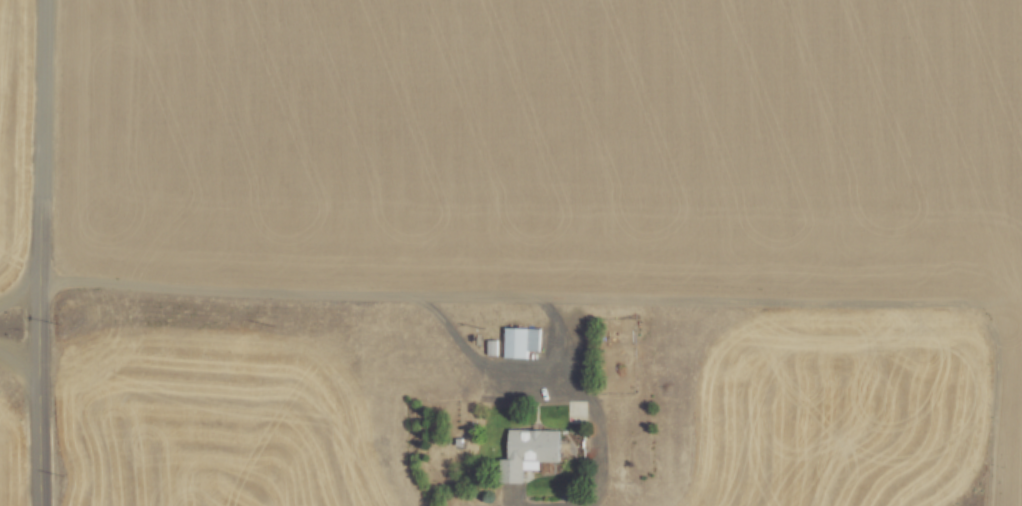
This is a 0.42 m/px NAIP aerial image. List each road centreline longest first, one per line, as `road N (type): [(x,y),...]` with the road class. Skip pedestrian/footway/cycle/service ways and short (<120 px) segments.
road 1 (residential): [(44,505),(44,207)]
road 2 (residential): [(44,207),(46,0)]

